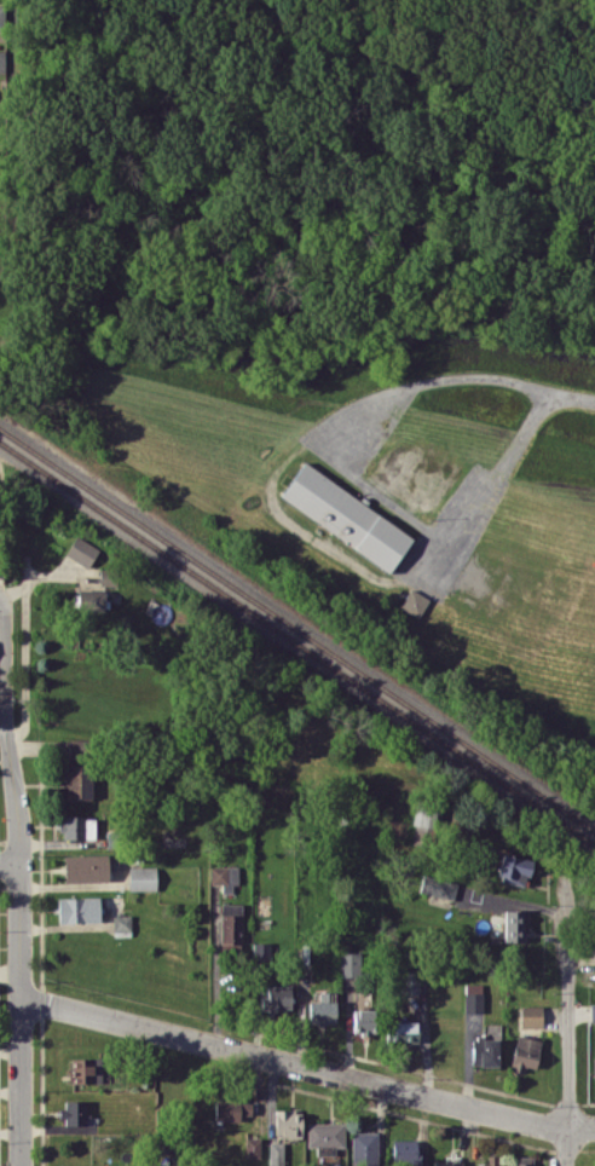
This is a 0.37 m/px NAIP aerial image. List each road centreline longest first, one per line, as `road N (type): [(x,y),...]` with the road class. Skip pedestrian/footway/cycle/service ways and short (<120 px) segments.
road 1 (residential): [(19,998),(548,1126),(594,1126)]
road 2 (residential): [(2,600),(19,822),(20,1165)]
road 3 (residential): [(568,877),(567,1165)]

